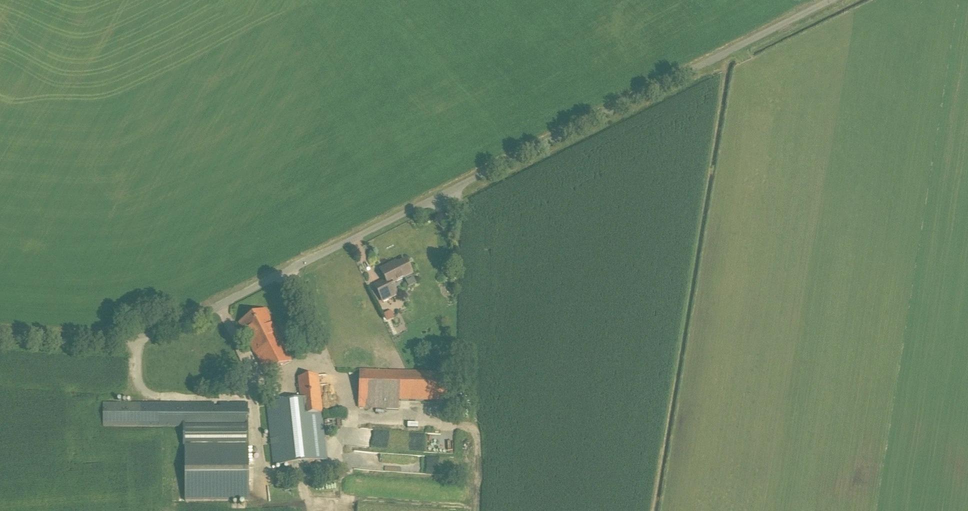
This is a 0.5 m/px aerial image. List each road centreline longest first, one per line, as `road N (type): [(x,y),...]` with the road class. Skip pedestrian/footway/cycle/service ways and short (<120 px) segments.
road 1 (unclassified): [(0,337),(107,343),(180,326),(834,0)]

